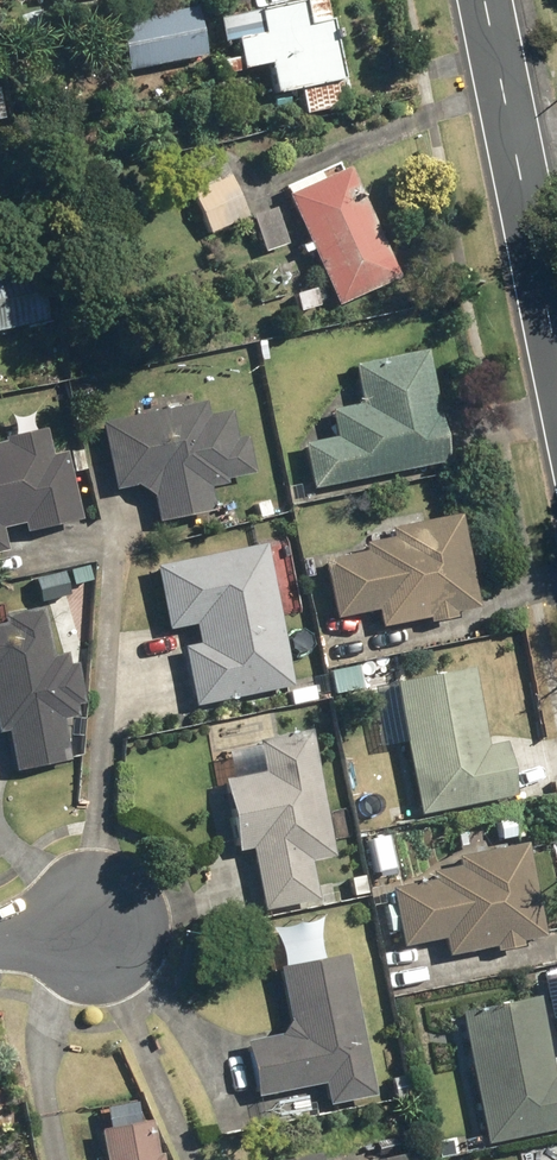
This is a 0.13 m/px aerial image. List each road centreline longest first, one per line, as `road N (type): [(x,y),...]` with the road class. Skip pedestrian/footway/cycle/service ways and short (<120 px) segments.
road 1 (residential): [(556,360),(484,0)]

